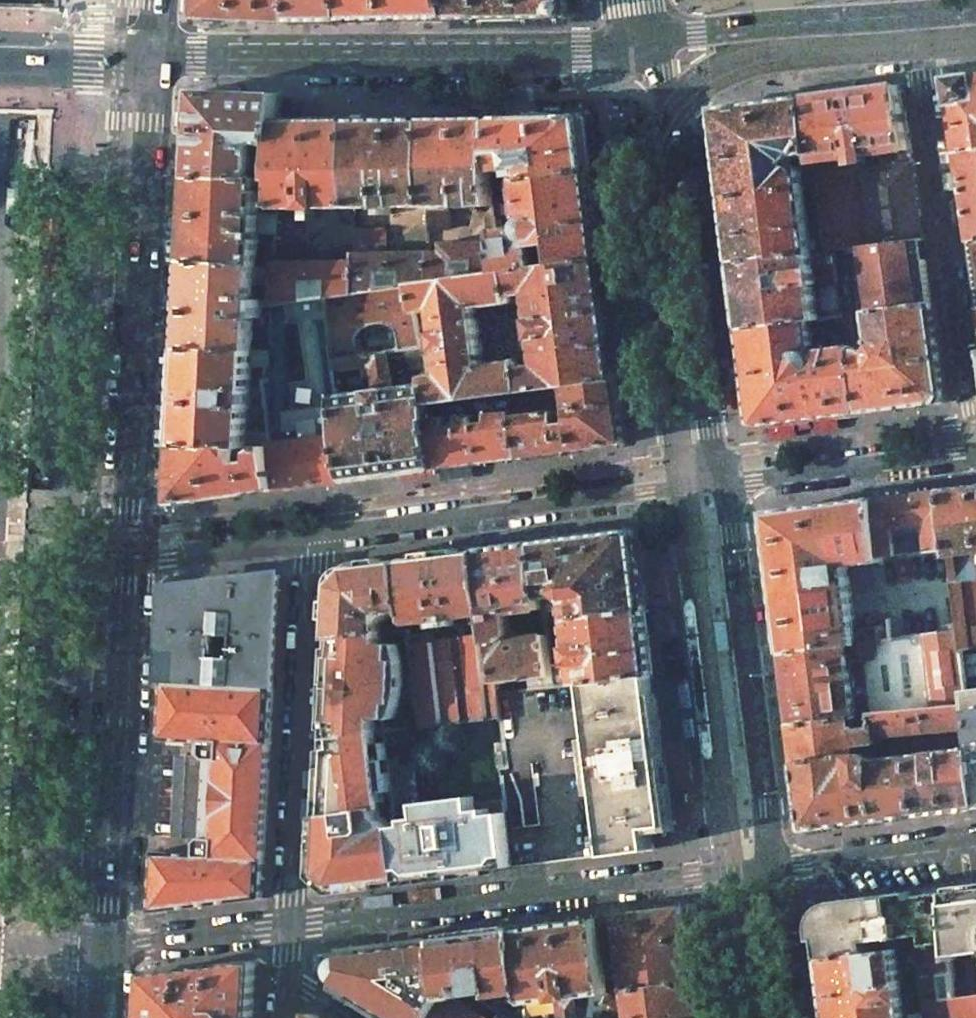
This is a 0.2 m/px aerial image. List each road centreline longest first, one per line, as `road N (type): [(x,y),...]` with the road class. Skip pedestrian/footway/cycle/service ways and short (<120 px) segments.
road 1 (primary): [(156,63),(134,558)]
road 2 (secondary): [(649,40),(582,54),(197,55),(156,63)]
road 3 (residential): [(764,868),(286,927)]
road 4 (tertiary): [(720,485),(667,111),(649,40)]
road 5 (residential): [(307,542),(720,485)]
road 6 (residential): [(975,423),(918,14)]
road 7 (primary): [(134,558),(115,945)]
road 8 (tertiary): [(764,868),(765,805),(720,485)]
road 9 (residential): [(286,927),(307,542)]
road 10 (secondary): [(918,14),(649,40)]
road 11 (residential): [(720,485),(975,451)]
road 12 (residential): [(975,843),(764,868)]
road 13 (residential): [(134,558),(307,542)]
road 14 (residential): [(286,927),(115,945)]
road 15 (primary): [(156,63),(119,71),(0,66)]
road 16 (tertiary): [(780,1017),(764,868)]

